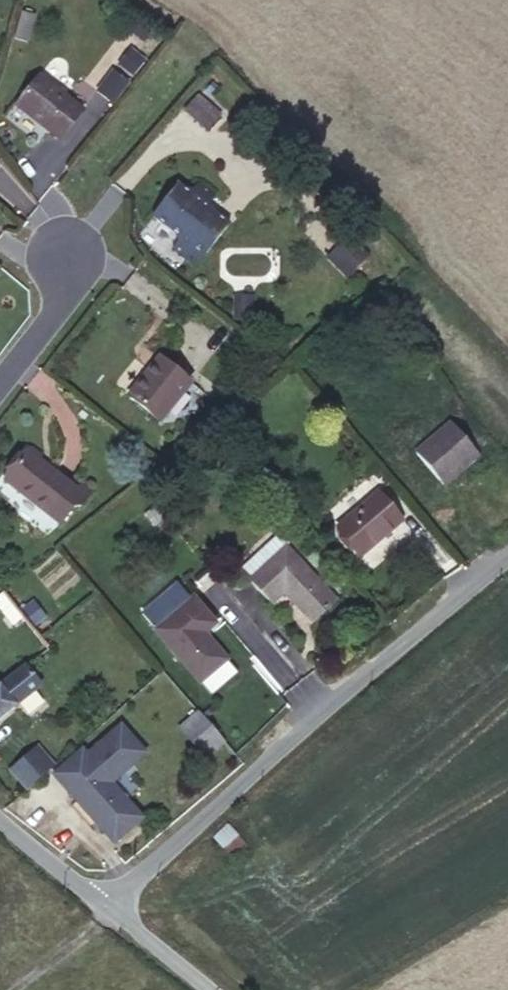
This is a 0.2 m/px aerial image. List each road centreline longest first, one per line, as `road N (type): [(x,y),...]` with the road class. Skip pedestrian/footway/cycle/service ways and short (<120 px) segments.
road 1 (residential): [(92,901),(507,557)]
road 2 (residential): [(61,250),(56,304),(0,379)]
road 3 (unclassified): [(92,901),(202,989)]

